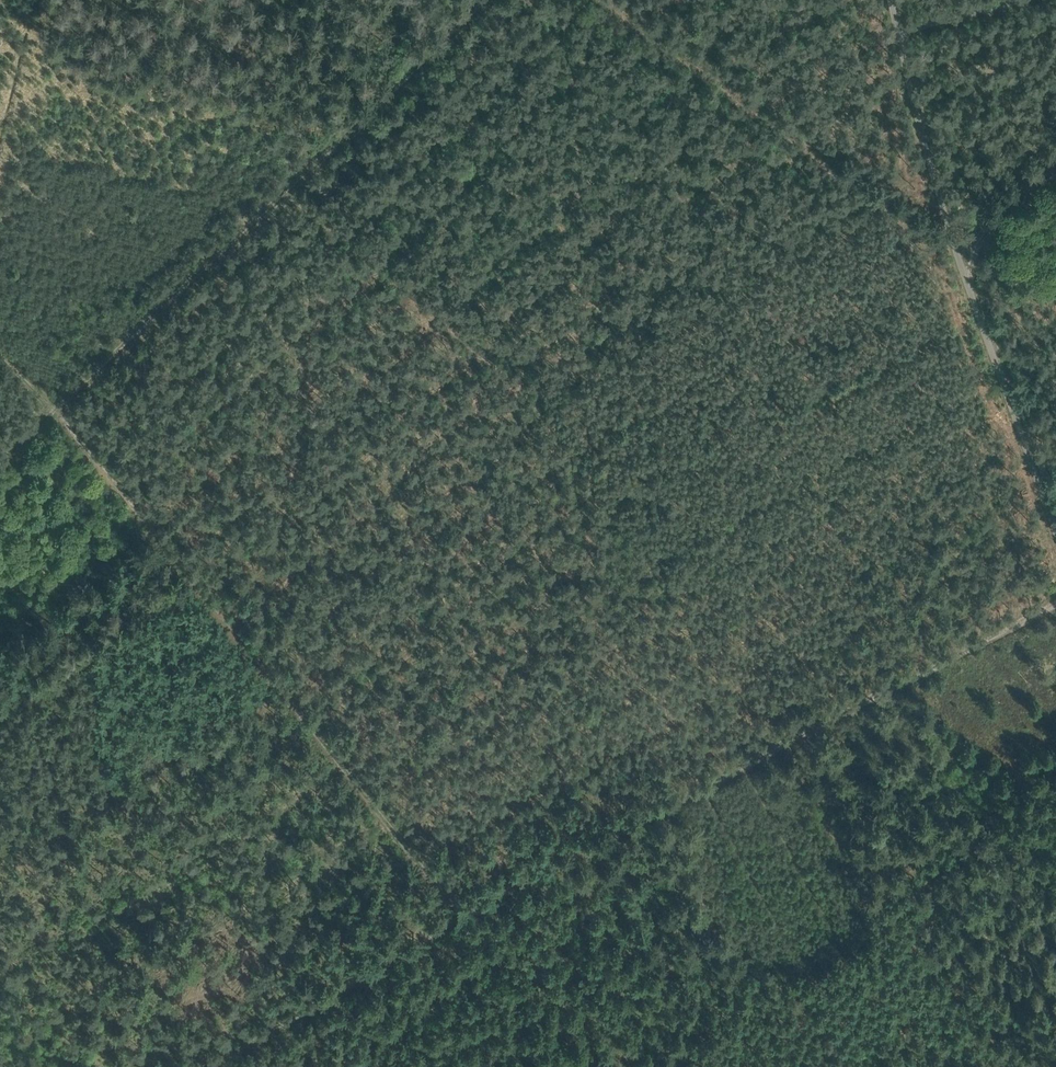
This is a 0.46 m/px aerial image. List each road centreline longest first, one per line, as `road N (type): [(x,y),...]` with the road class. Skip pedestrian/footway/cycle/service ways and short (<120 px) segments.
road 1 (track): [(205,1066),(471,910),(1055,600)]
road 2 (track): [(0,464),(476,0)]
road 3 (track): [(605,1066),(471,910)]

